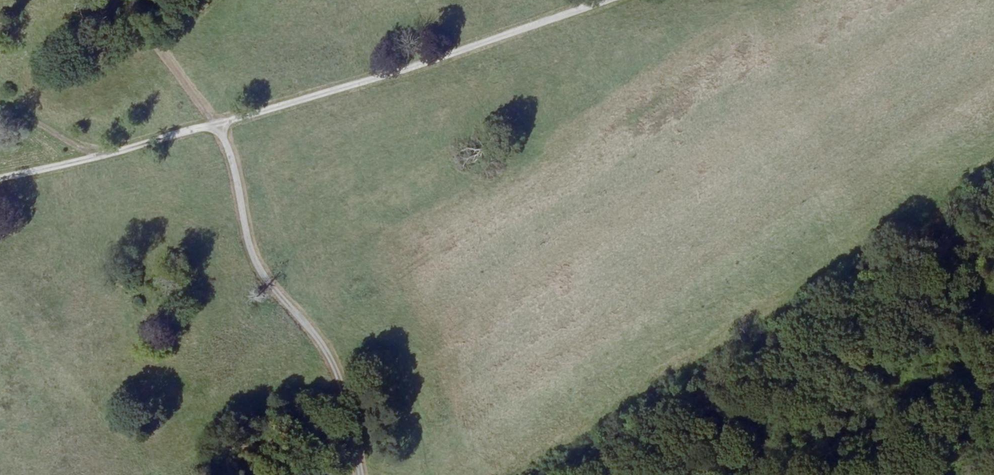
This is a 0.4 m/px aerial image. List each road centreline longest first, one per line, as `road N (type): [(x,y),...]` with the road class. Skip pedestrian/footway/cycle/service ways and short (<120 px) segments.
road 1 (unclassified): [(605,0),(212,125)]
road 2 (unclassified): [(212,125),(251,259),(335,378),(357,474)]

